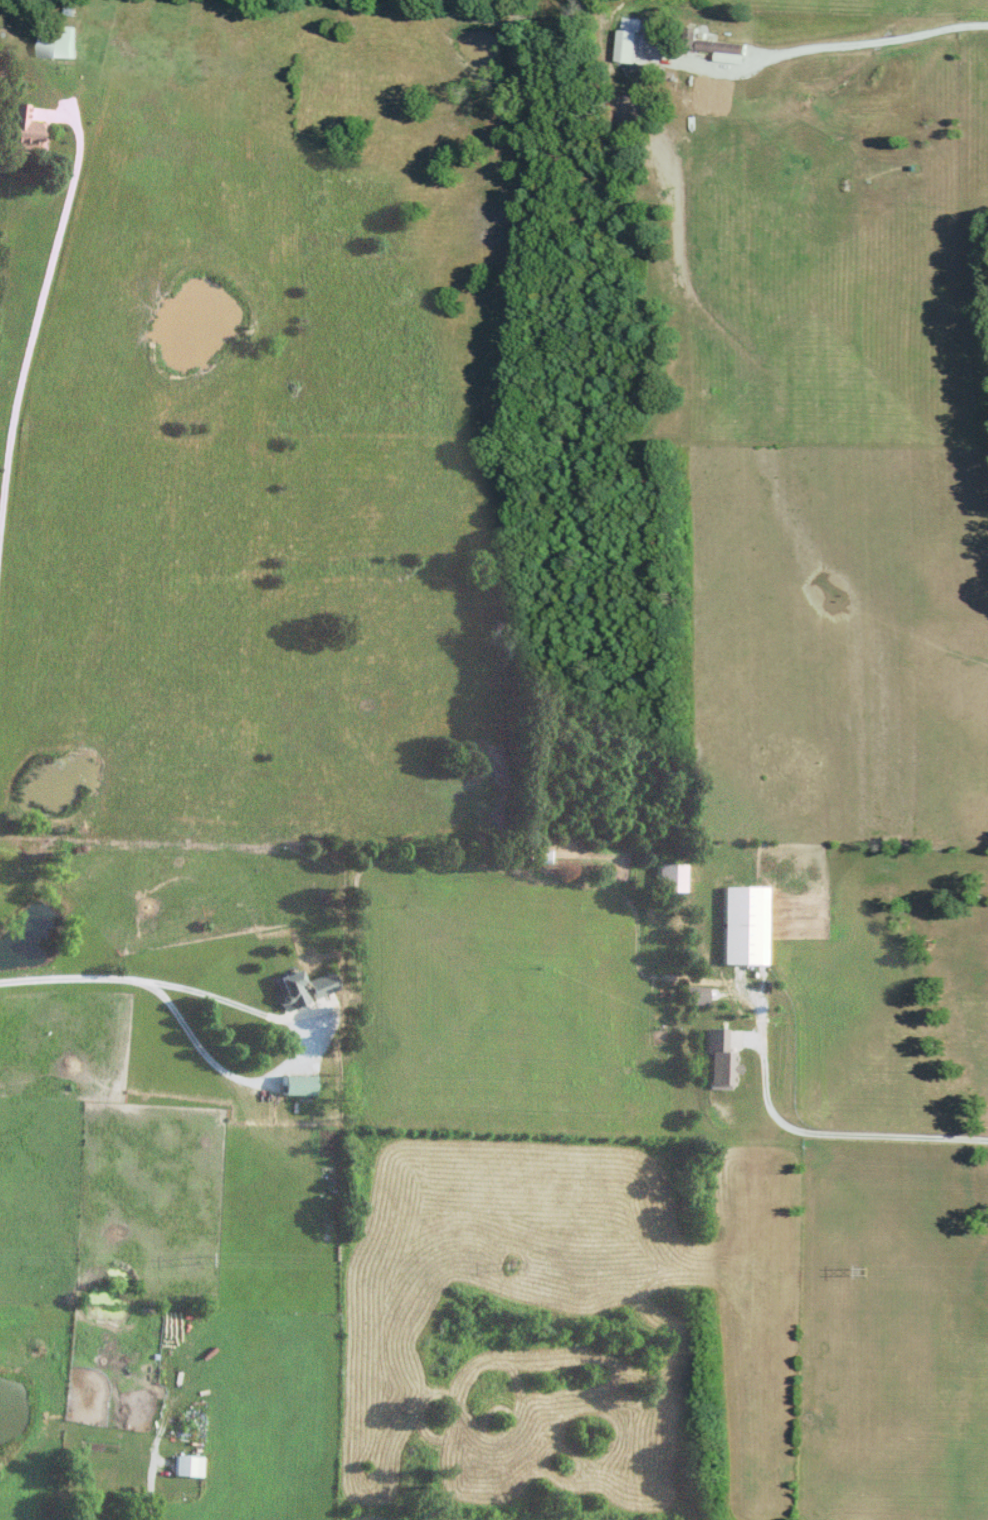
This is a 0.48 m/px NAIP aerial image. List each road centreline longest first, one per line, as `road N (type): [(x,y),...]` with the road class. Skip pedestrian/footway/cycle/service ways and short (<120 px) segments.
road 1 (residential): [(0,981),(45,975),(156,981),(312,1026)]

